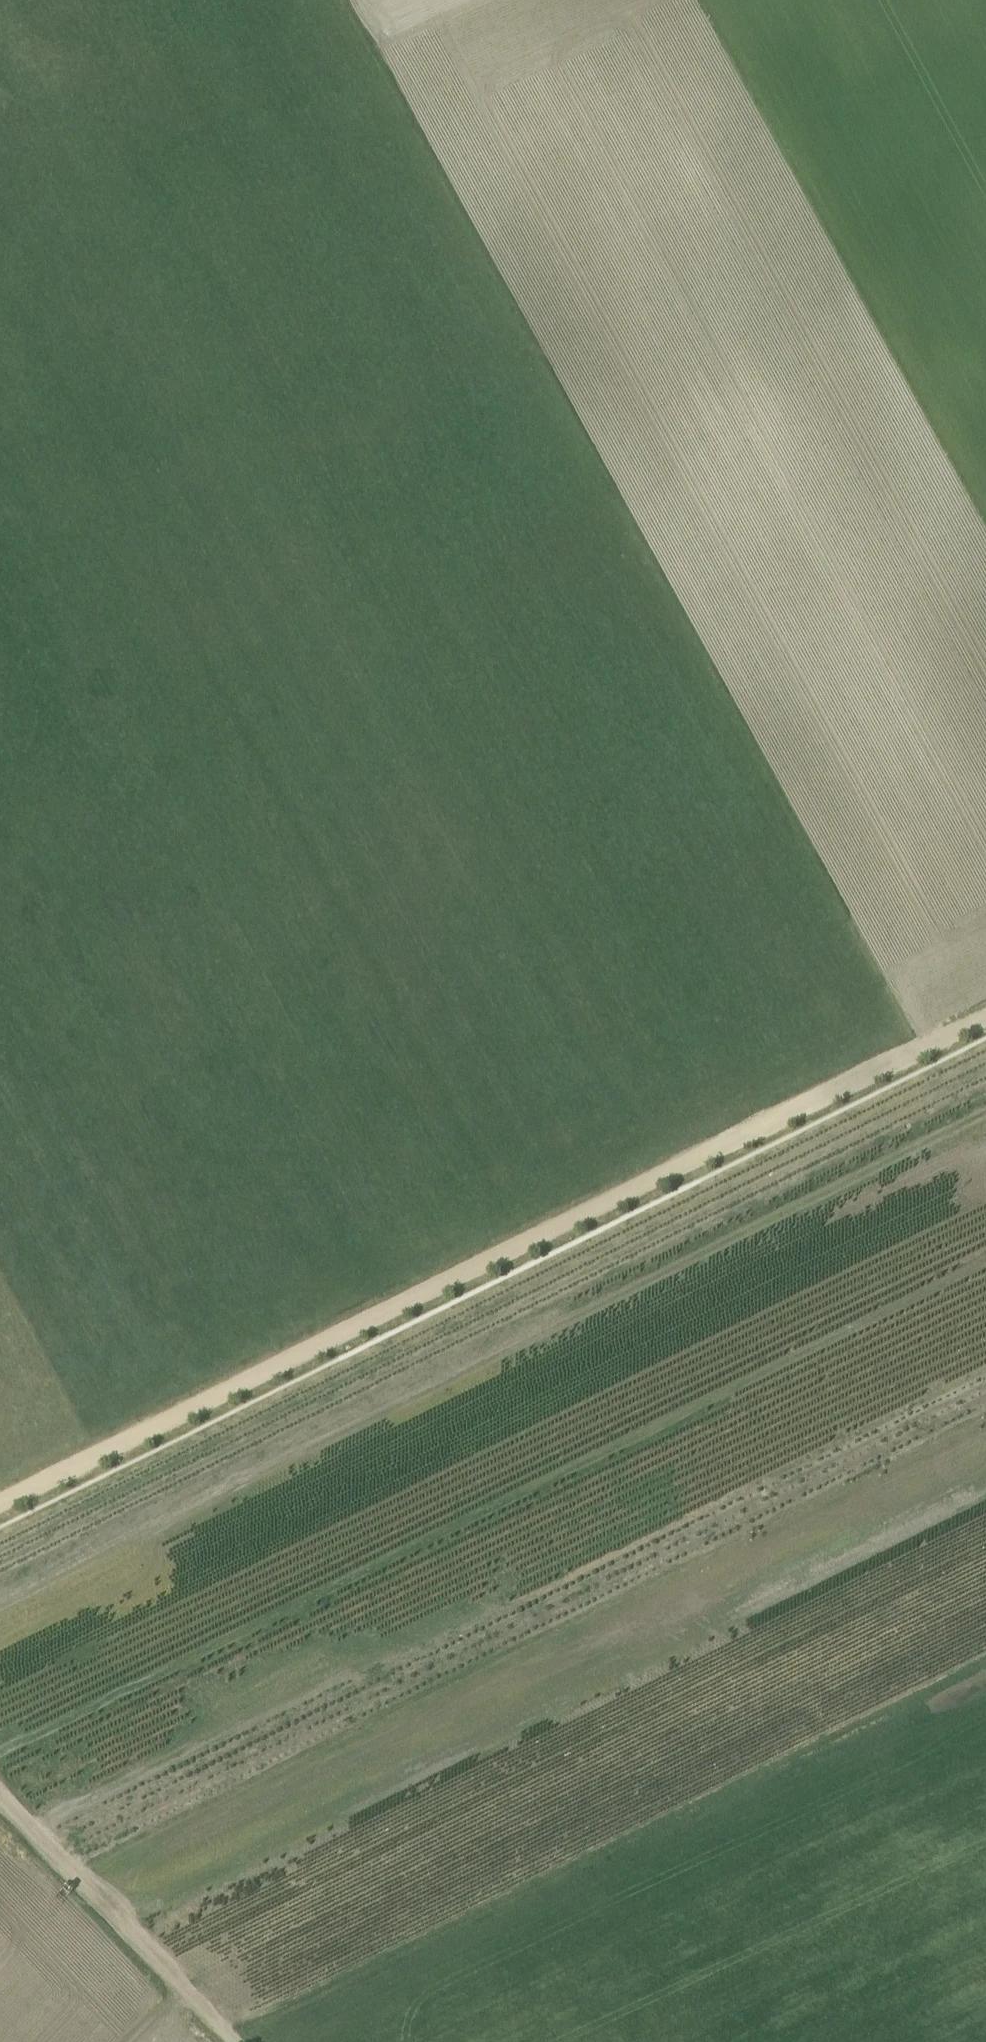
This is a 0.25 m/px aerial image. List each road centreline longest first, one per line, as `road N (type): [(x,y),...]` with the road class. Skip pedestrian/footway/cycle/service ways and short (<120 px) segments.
road 1 (track): [(985,1024),(0,1506)]
road 2 (track): [(0,1804),(225,2041)]

